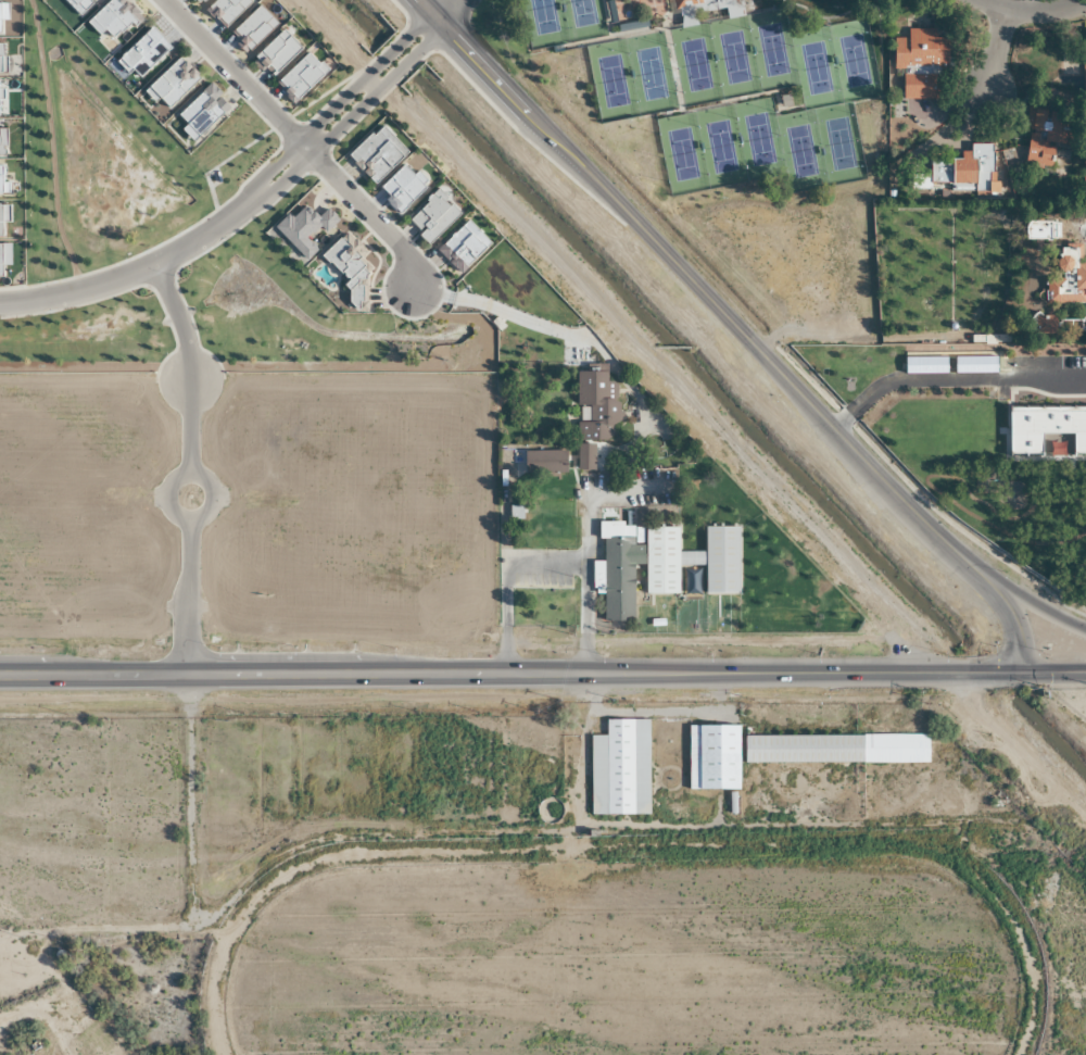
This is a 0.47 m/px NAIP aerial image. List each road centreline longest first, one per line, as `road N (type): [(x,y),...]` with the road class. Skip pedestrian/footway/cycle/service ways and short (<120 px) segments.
road 1 (secondary): [(0,676),(918,675)]
road 2 (tertiary): [(424,0),(952,552),(1006,615),(1021,673)]
road 3 (track): [(893,843),(323,857),(250,895),(230,922),(212,982),(219,1054)]
road 4 (residential): [(164,0),(409,255),(413,287)]
road 5 (residential): [(0,304),(110,285),(157,266),(256,199)]
road 6 (residential): [(443,20),(417,28),(299,140),(258,180),(256,199)]
road 7 (residential): [(256,199),(313,154),(443,20)]
road 8 (residential): [(157,266),(189,361),(189,473)]
road 9 (track): [(1020,1054),(1030,968),(1008,905),(986,879)]
road 10 (residential): [(189,677),(189,520)]
road 11 (tertiary): [(1085,631),(952,552)]
road 12 (track): [(893,843),(1046,839)]
road 13 (residential): [(175,477),(164,497),(169,511),(189,520),(204,515),(210,486),(189,473),(175,477)]

